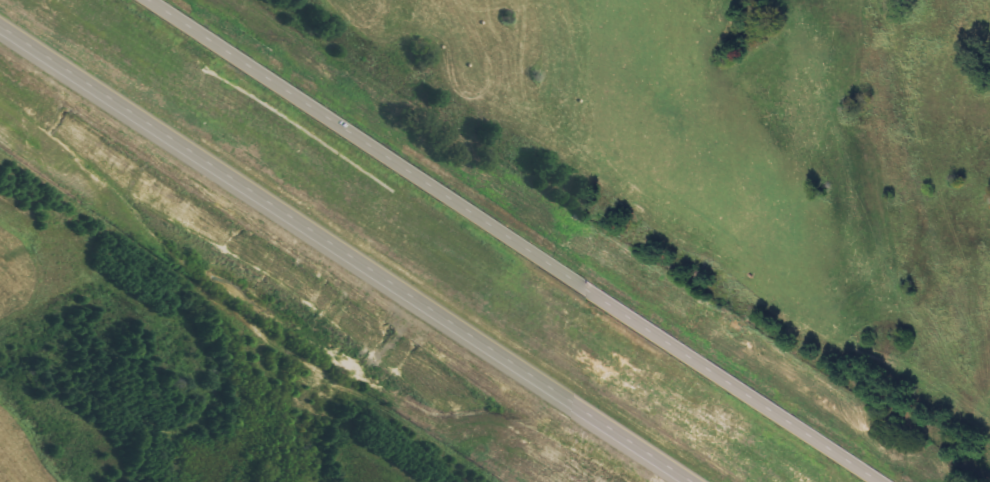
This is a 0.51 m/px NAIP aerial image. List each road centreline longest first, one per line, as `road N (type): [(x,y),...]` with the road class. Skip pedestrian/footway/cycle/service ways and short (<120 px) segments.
road 1 (trunk): [(881,481),(148,0)]
road 2 (trunk): [(0,29),(689,481)]

